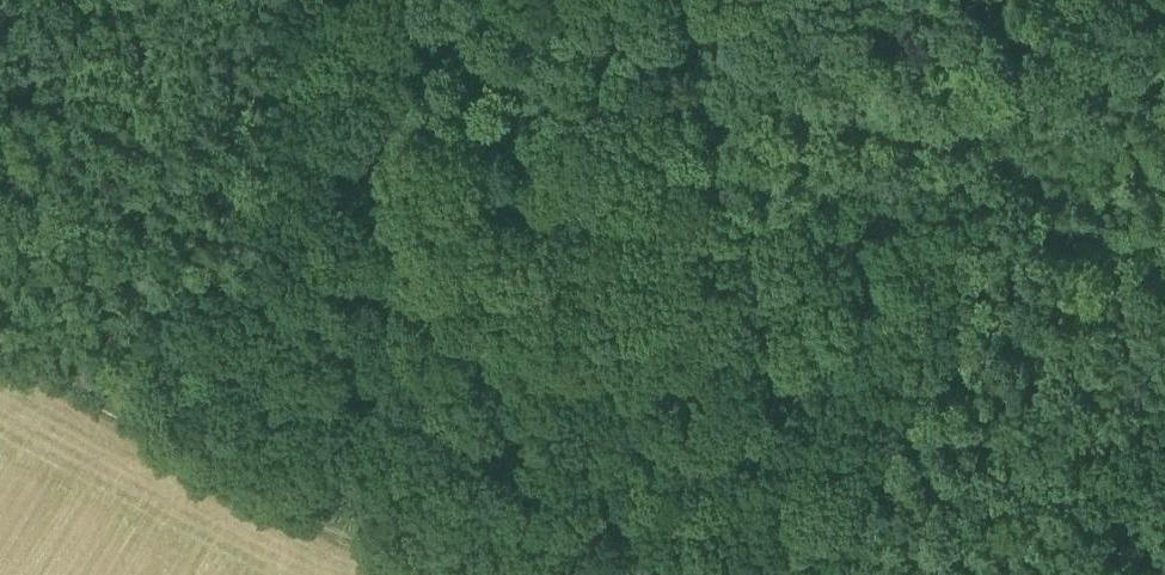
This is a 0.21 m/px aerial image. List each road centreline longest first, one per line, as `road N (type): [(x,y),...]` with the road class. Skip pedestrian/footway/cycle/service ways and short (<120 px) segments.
road 1 (track): [(0,357),(433,574)]
road 2 (track): [(1164,53),(1049,0)]

